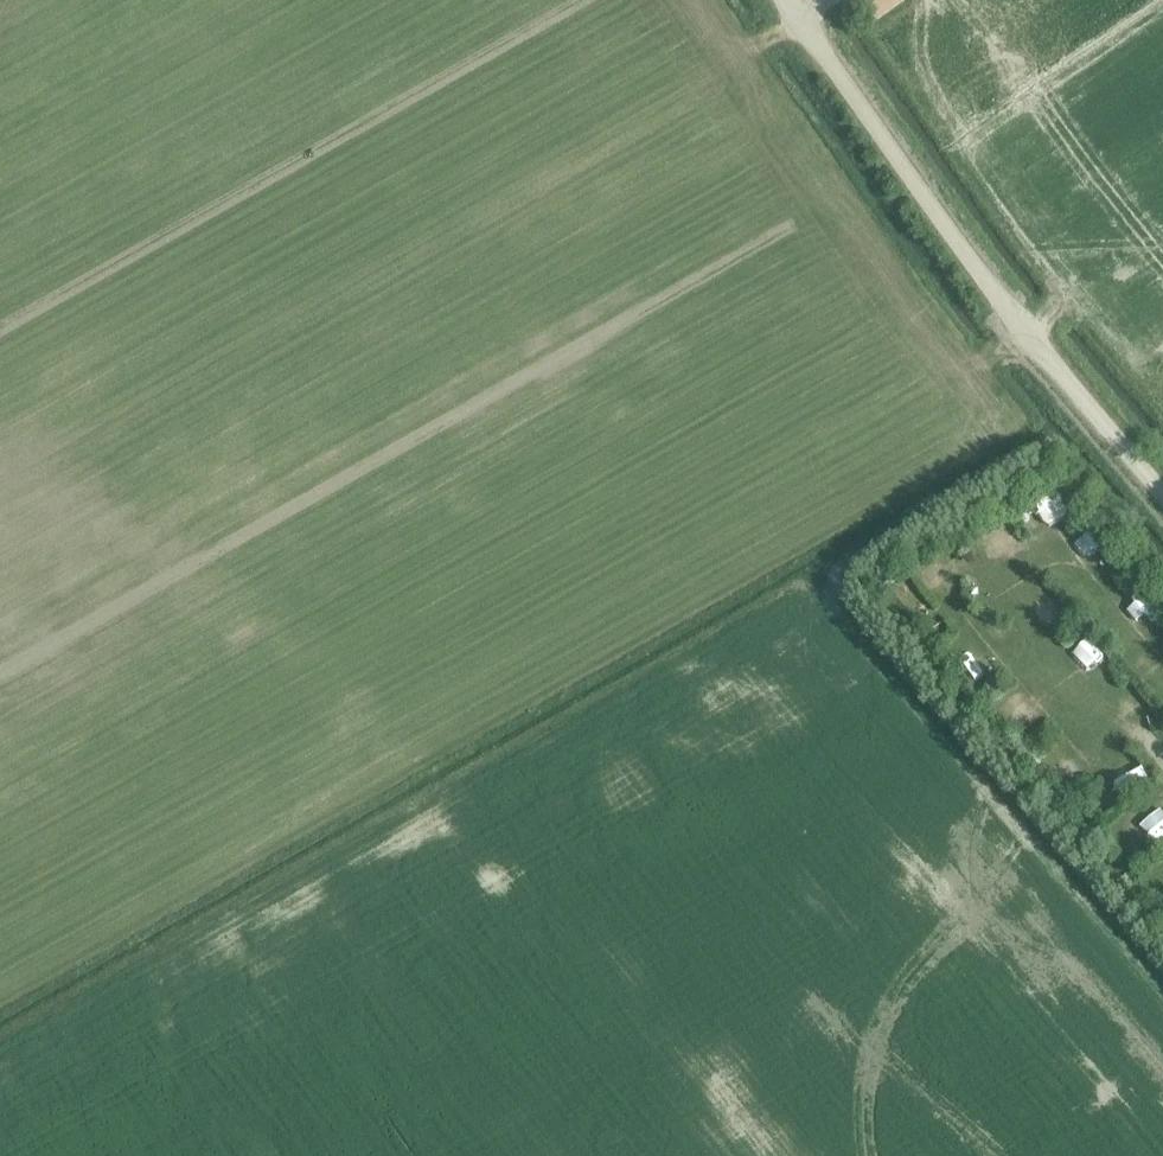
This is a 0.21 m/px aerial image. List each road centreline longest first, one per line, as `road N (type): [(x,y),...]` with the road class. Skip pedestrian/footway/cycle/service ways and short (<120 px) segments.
road 1 (unclassified): [(1162,498),(1033,344),(790,0)]

